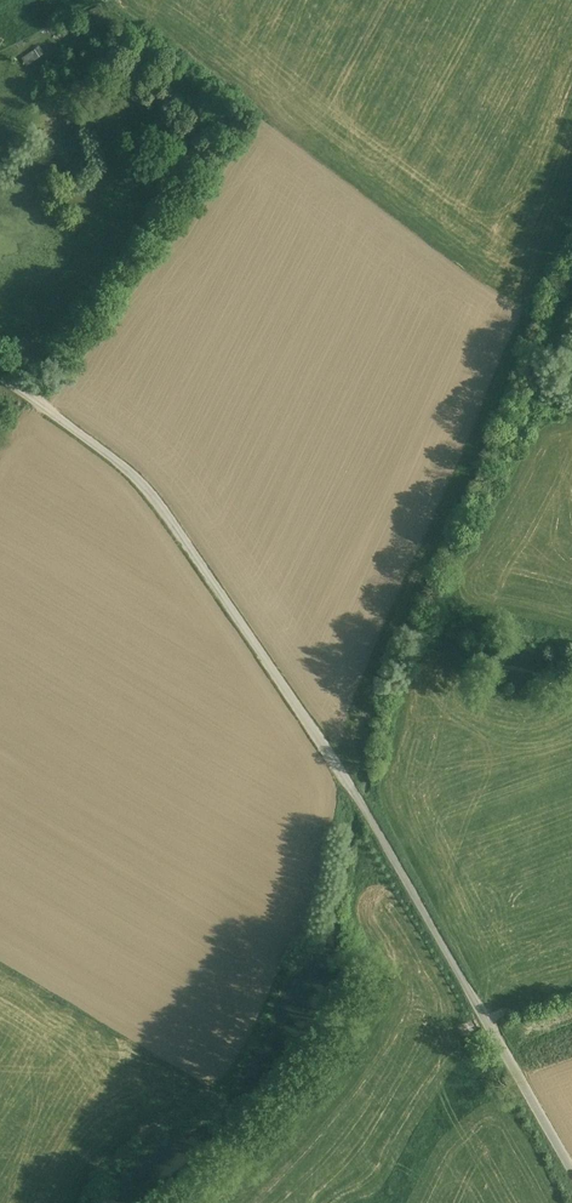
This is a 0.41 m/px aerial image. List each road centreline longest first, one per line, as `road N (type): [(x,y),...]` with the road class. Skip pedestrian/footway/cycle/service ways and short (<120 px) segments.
road 1 (unclassified): [(571,1175),(359,801),(167,508),(139,476),(0,374)]

